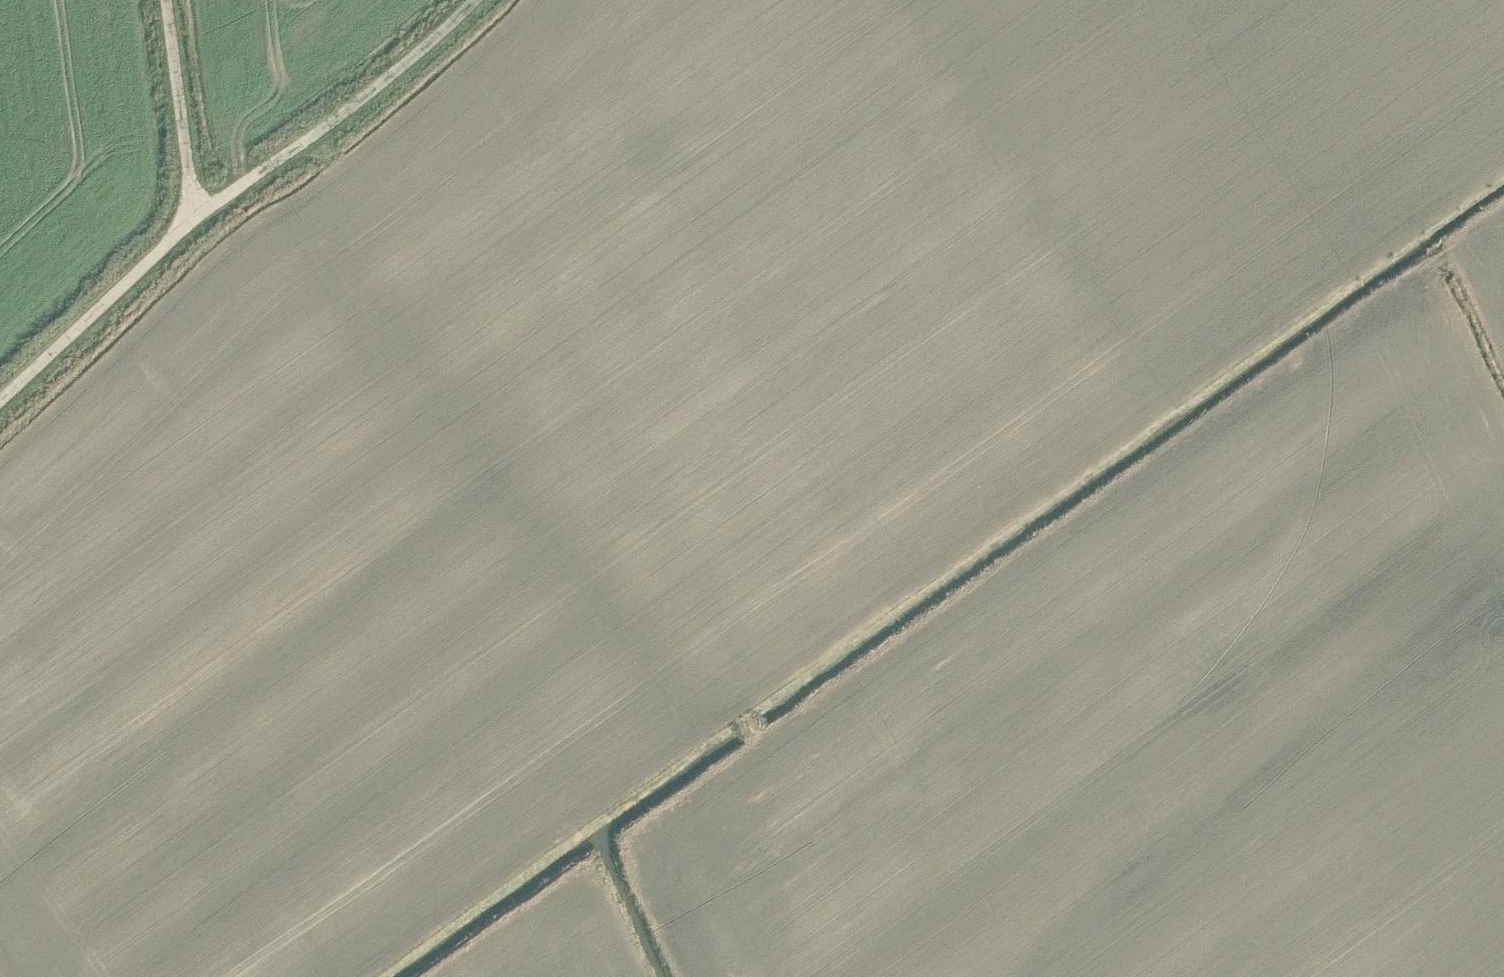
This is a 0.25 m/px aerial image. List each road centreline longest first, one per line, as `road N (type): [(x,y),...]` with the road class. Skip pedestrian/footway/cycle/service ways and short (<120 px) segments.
road 1 (unclassified): [(468,0),(348,102),(198,202)]
road 2 (unclassified): [(198,202),(0,392)]
road 3 (unclassified): [(164,0),(198,202)]

